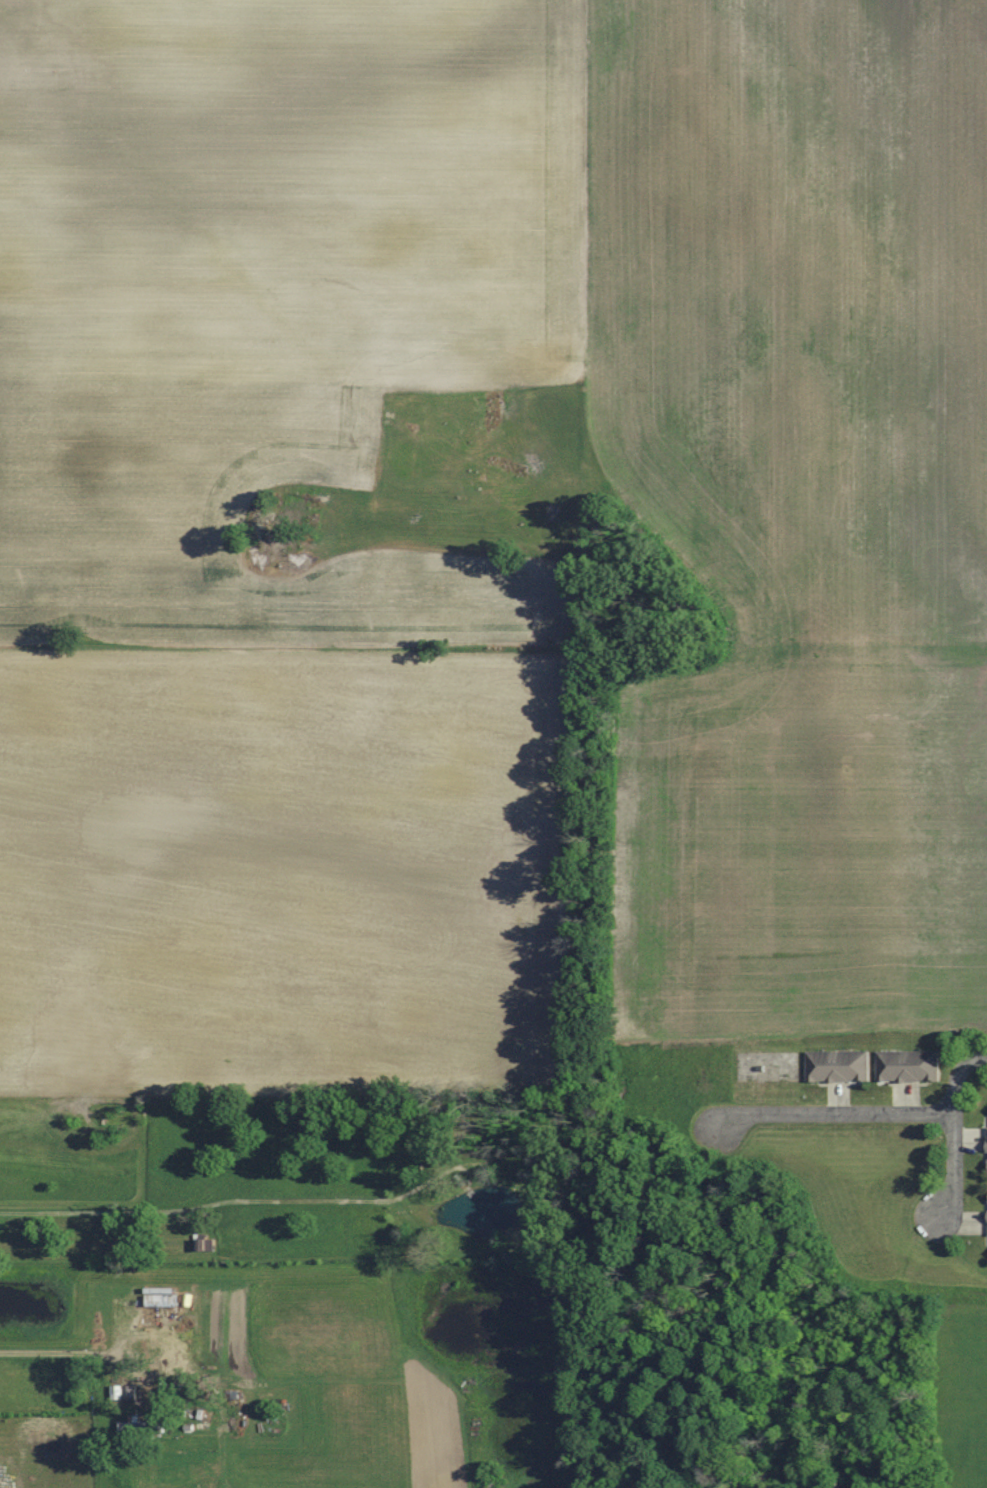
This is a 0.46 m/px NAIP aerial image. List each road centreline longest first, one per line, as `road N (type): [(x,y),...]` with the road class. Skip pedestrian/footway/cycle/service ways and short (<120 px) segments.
road 1 (residential): [(953,1114),(728,1116),(713,1133)]

